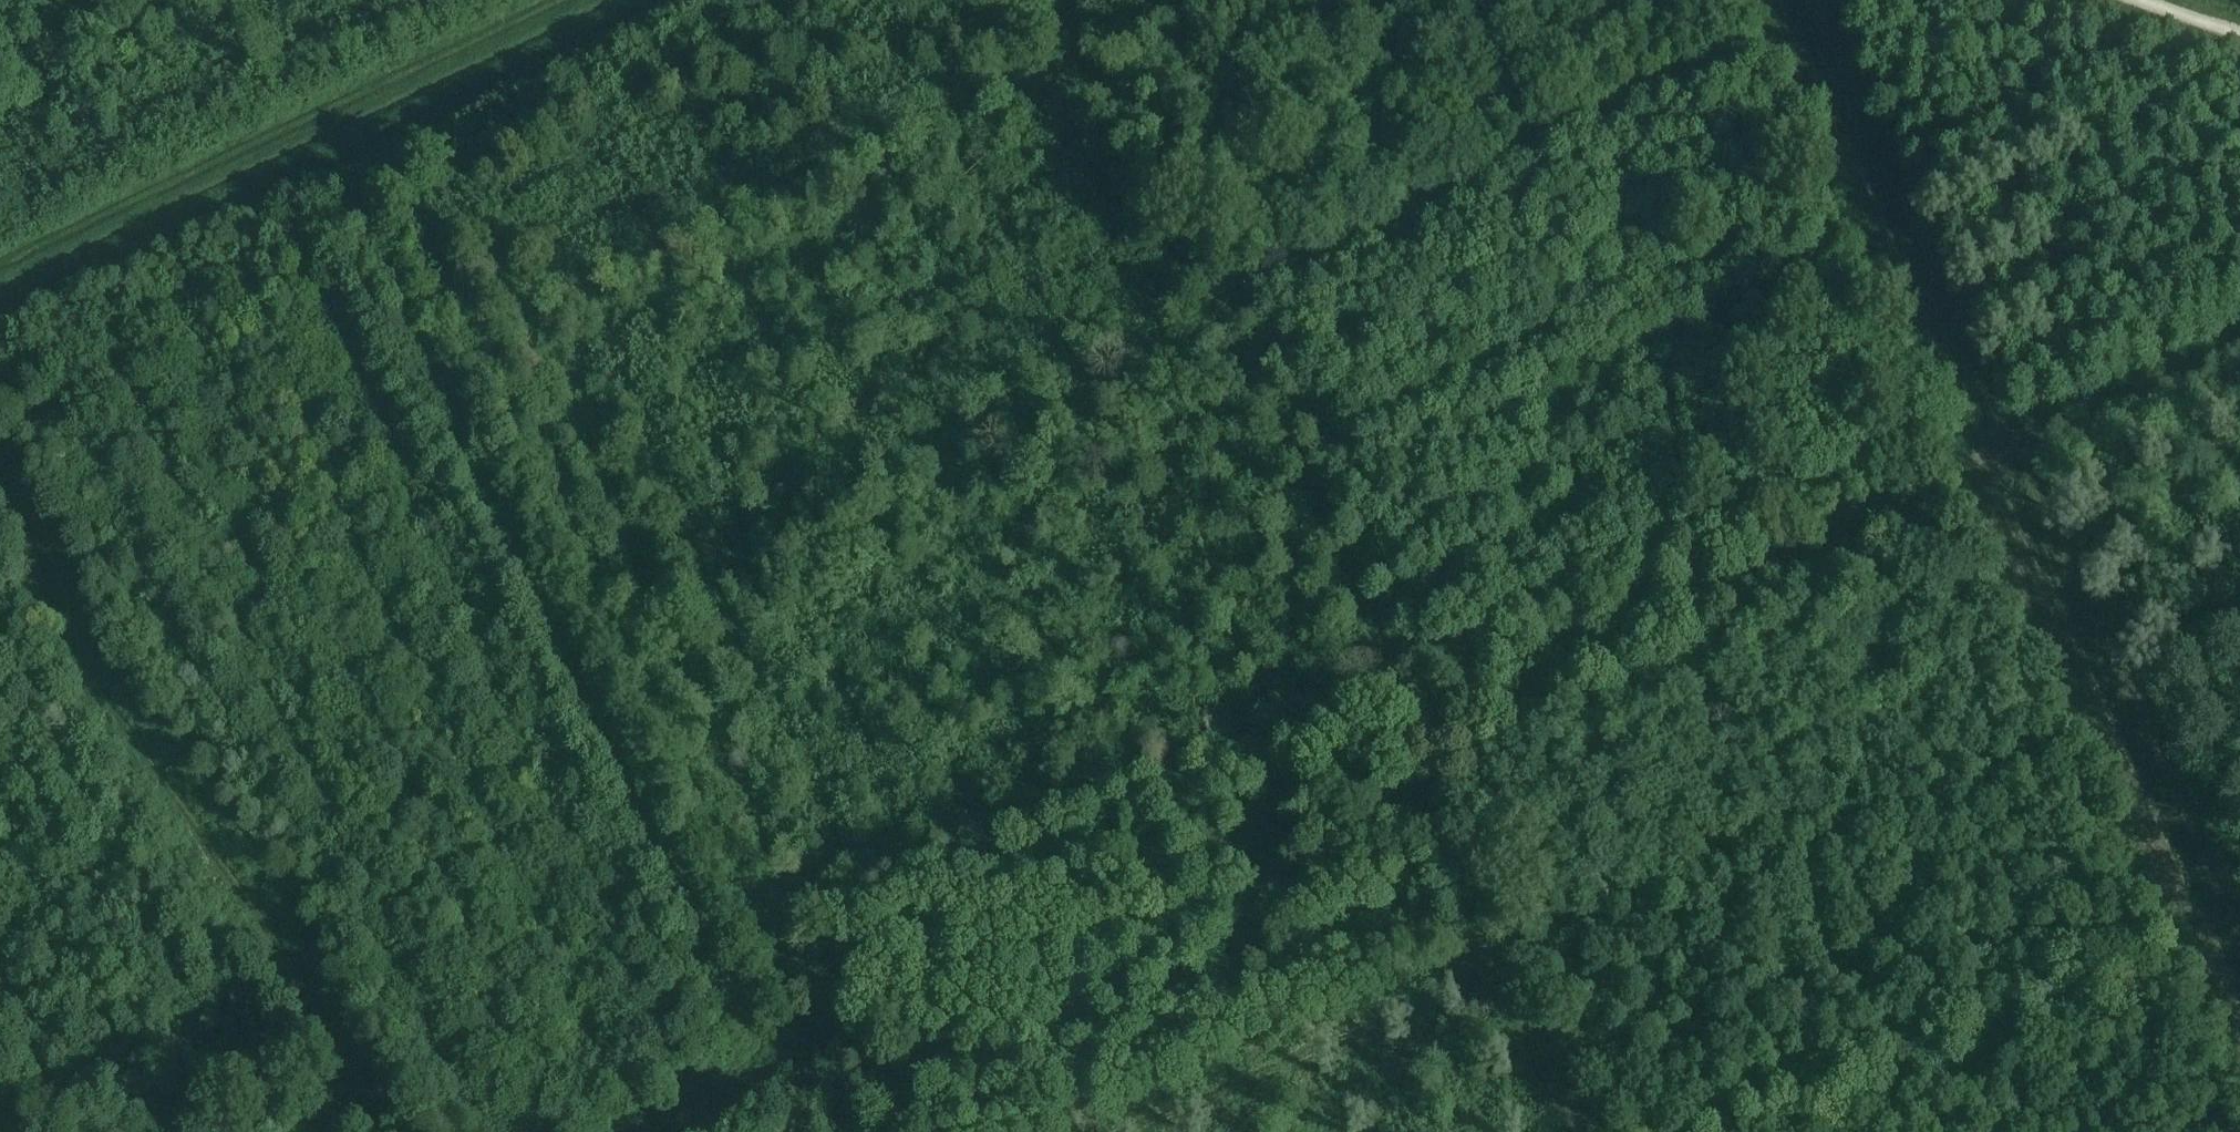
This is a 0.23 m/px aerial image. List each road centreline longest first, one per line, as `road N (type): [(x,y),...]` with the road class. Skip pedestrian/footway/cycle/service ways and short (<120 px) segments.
road 1 (track): [(648,1131),(835,1003),(1015,922),(1189,863),(1412,742),(1473,699),(2239,340)]
road 2 (track): [(1577,1131),(1434,836),(1391,658),(1066,0)]
road 3 (track): [(0,311),(676,0)]
road 4 (track): [(363,1131),(297,967),(76,644),(0,487)]
road 5 (track): [(555,0),(0,258)]

